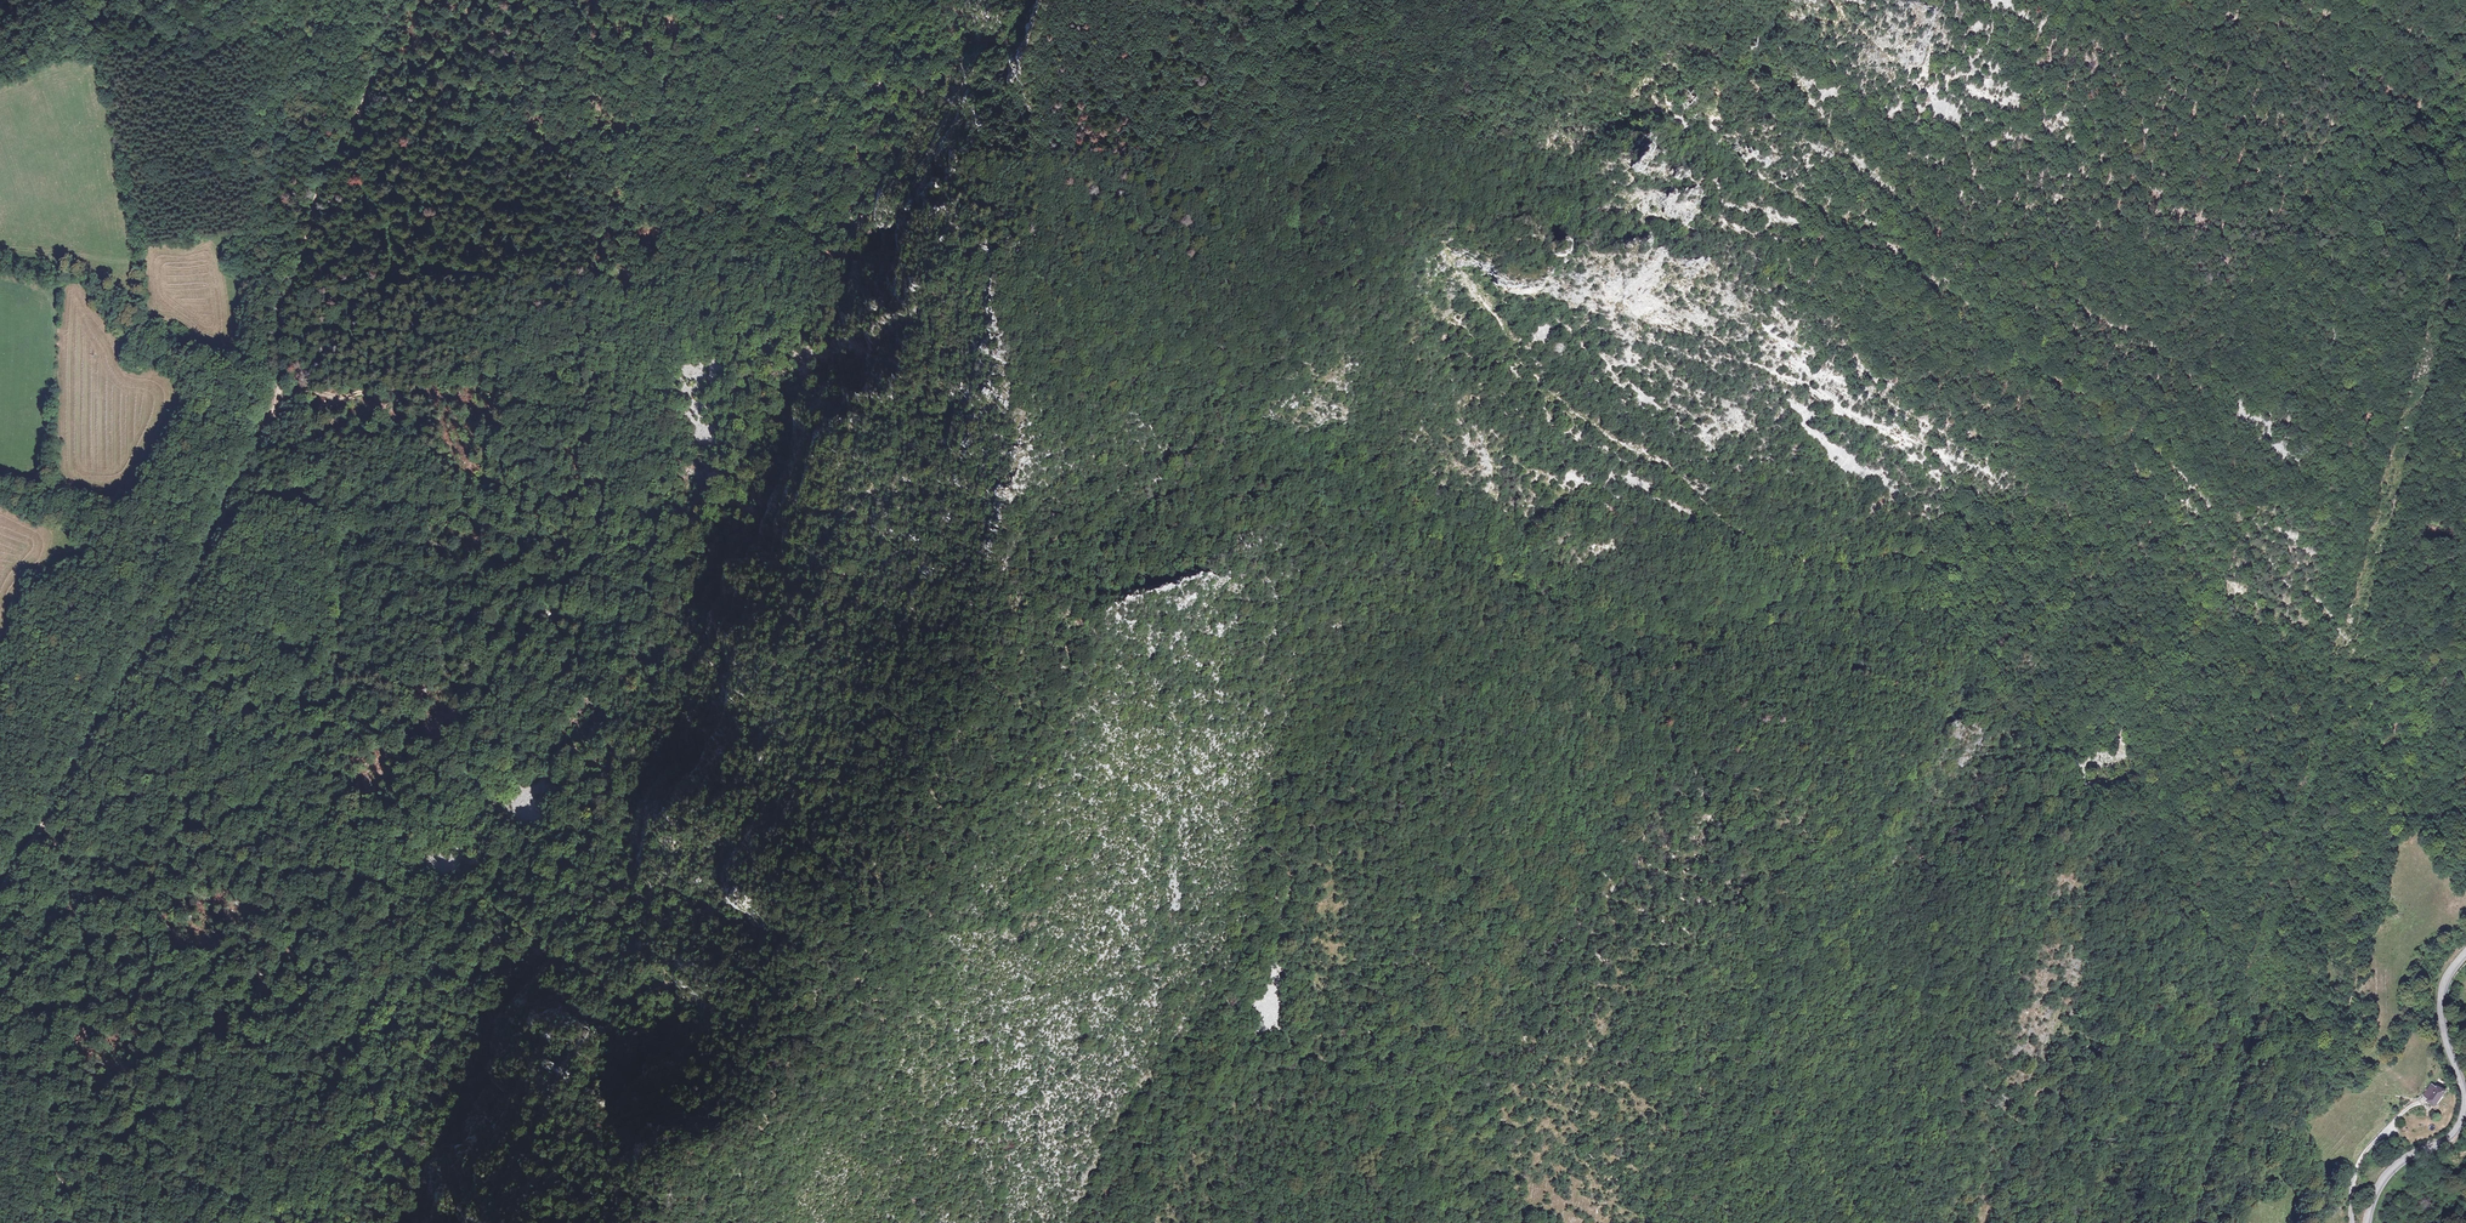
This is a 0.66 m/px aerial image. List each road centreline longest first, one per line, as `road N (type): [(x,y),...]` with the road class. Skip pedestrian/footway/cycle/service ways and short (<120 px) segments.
road 1 (track): [(0,900),(143,657),(193,592),(249,472),(283,366),(278,339),(311,219),(351,136),(391,0)]
road 2 (tertiary): [(2367,1222),(2383,1177),(2448,1139),(2465,1106)]
road 3 (tertiary): [(2465,1102),(2442,1009),(2445,981),(2465,954)]

